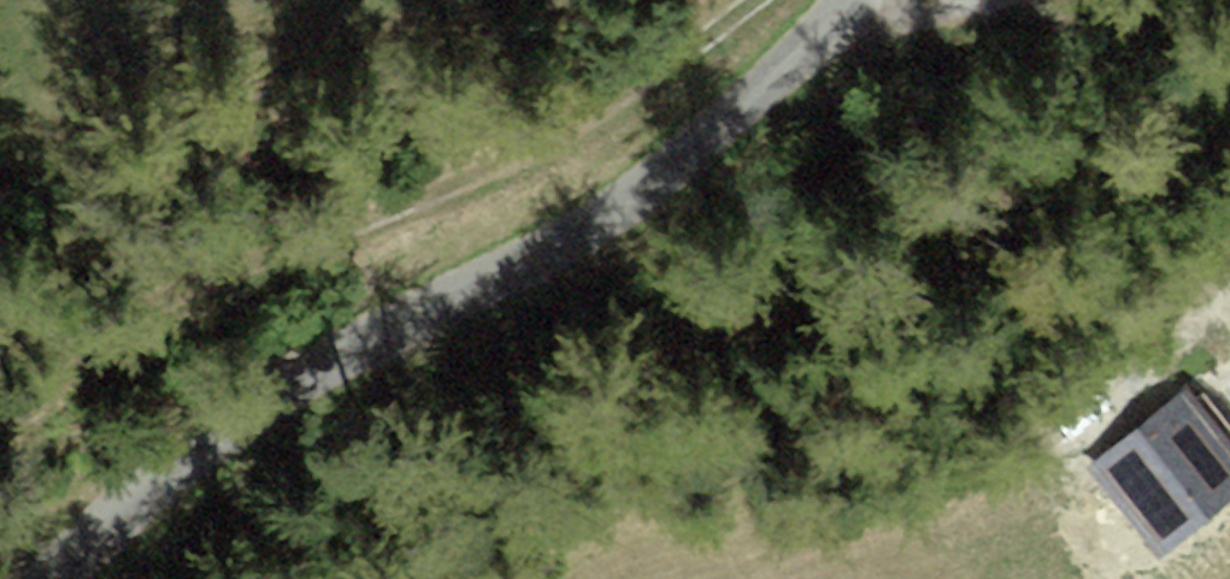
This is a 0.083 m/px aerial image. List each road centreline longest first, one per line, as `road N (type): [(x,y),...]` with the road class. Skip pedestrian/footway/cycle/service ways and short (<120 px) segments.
road 1 (unclassified): [(54,578),(162,482),(246,426),(645,195),(759,97),(848,0)]
road 2 (track): [(0,404),(100,336),(248,263),(551,151),(619,111),(759,0)]
road 3 (track): [(1043,0),(1017,12),(840,10)]

